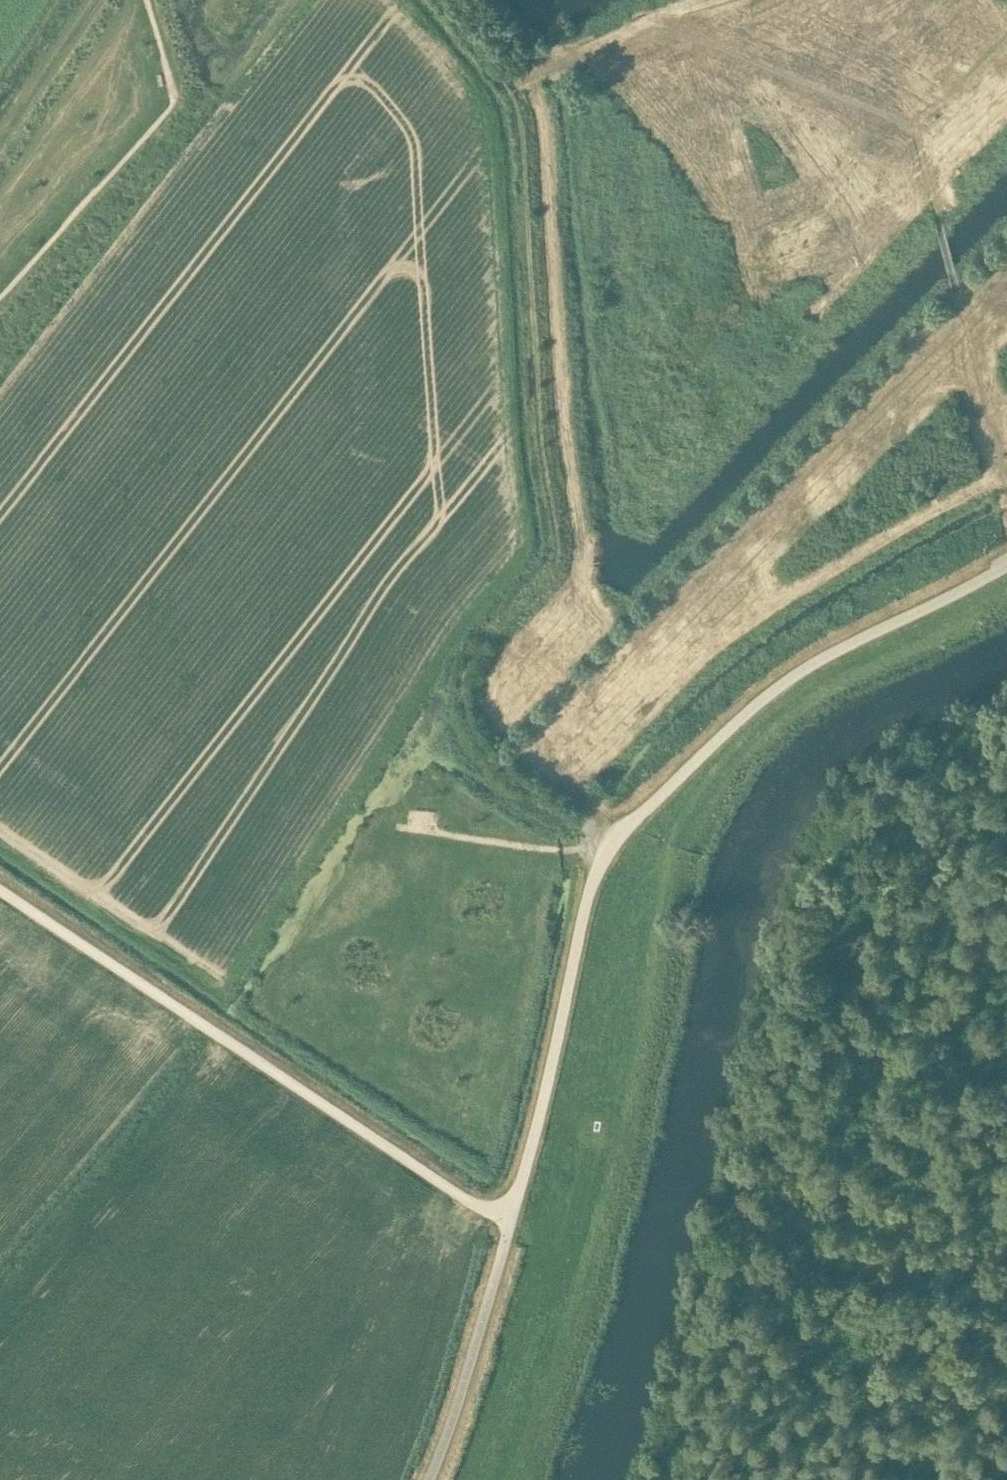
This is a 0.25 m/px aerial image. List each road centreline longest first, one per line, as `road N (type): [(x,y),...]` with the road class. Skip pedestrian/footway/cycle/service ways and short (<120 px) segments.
road 1 (unclassified): [(512,1219),(589,895),(612,842),(786,681),(1006,565)]
road 2 (unclassified): [(512,1219),(458,1195),(0,890)]

